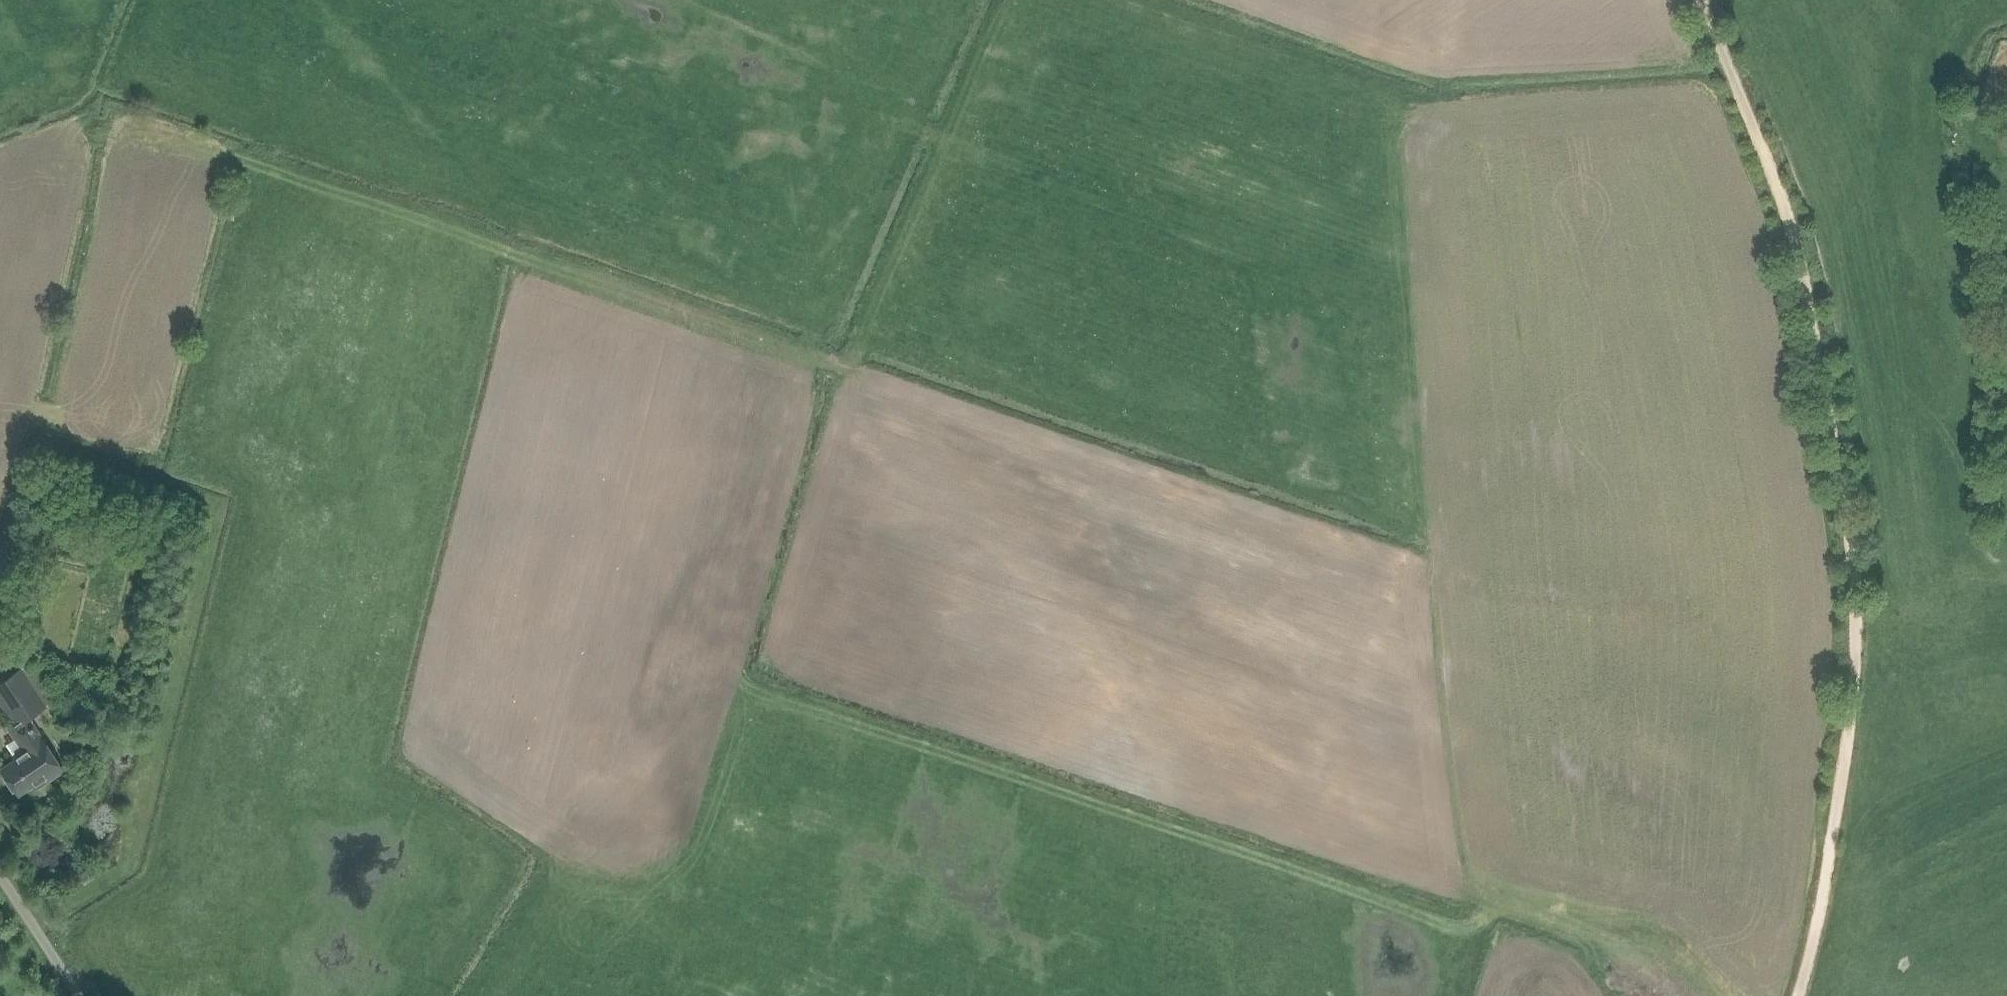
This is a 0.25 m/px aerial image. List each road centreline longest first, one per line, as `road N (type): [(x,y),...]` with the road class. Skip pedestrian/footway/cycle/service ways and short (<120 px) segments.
road 1 (track): [(1797,995),(1833,818),(1855,608),(1792,242),(1699,0)]
road 2 (unclassified): [(83,995),(0,867)]

